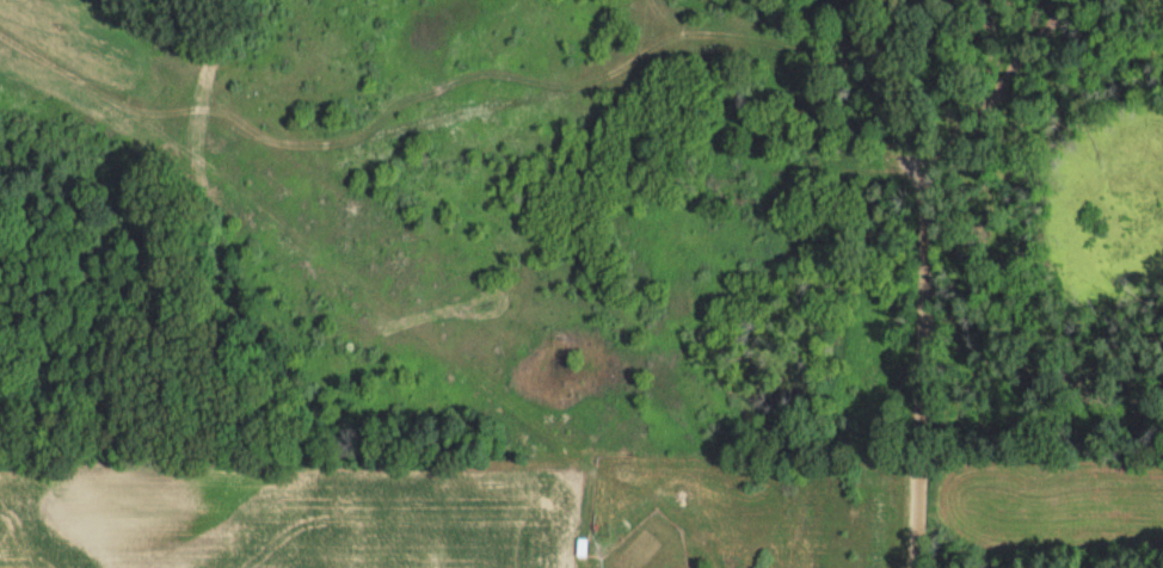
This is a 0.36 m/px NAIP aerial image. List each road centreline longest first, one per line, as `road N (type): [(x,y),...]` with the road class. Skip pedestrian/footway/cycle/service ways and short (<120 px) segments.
road 1 (residential): [(914,567),(918,11)]

